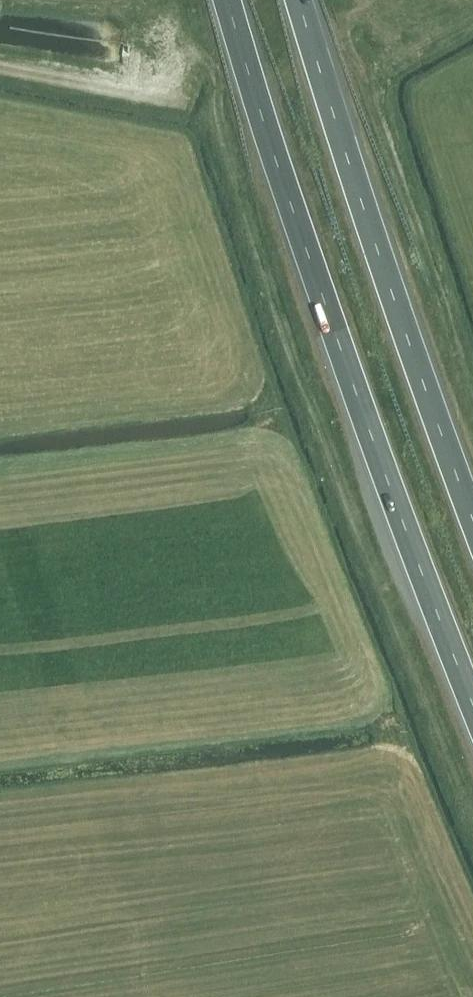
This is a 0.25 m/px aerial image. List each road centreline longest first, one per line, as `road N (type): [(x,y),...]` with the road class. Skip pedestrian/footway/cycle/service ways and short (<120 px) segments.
road 1 (trunk): [(228,0),(349,368),(472,705)]
road 2 (trunk): [(472,515),(299,0)]

